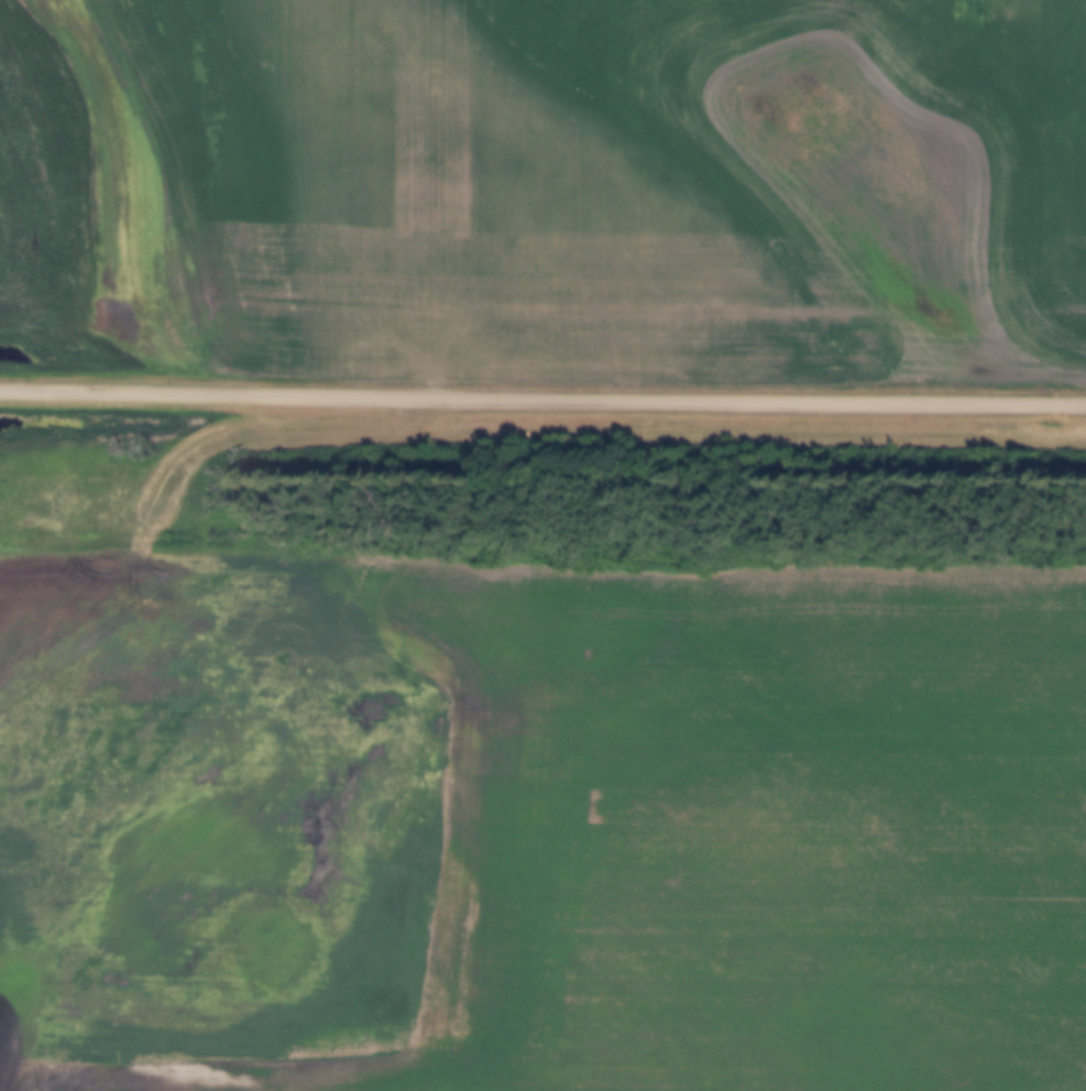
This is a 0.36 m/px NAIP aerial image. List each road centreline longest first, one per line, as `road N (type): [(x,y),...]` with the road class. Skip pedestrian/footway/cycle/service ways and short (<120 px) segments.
road 1 (residential): [(1085,404),(0,390)]

